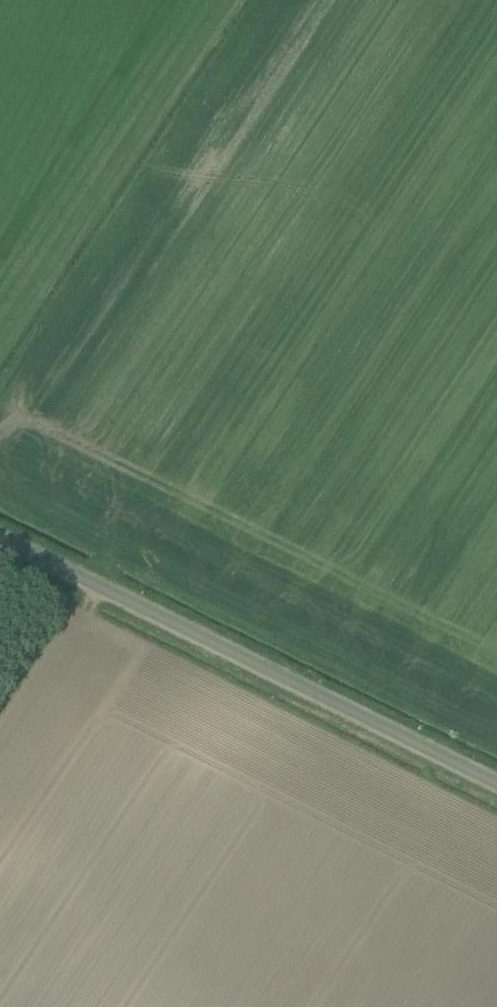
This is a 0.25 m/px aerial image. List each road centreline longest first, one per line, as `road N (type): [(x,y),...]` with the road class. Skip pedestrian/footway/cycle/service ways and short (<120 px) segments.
road 1 (unclassified): [(496,800),(0,546)]

